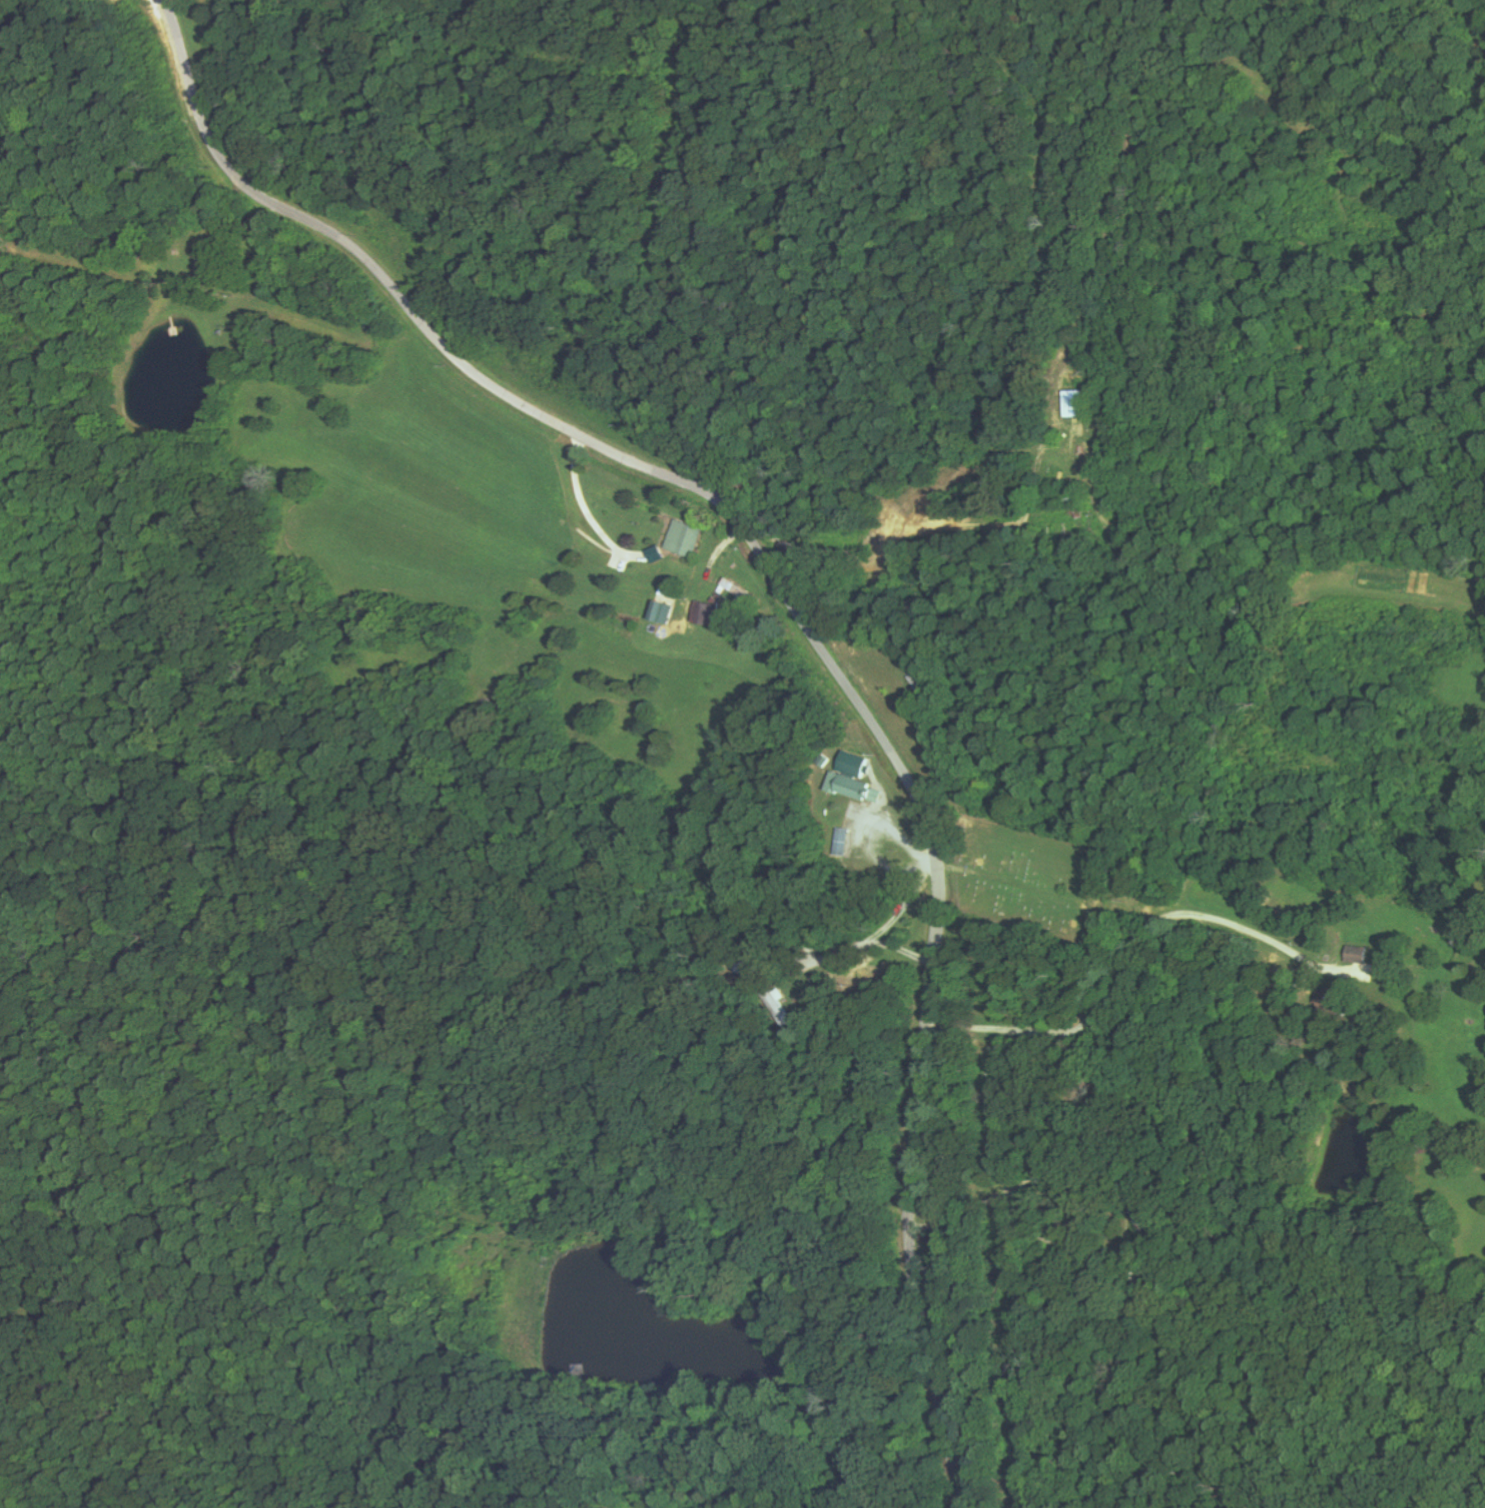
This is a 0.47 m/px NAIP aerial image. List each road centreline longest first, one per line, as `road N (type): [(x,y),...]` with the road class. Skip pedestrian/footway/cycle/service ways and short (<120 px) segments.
road 1 (residential): [(966,1507),(919,1274),(915,1115),(943,884),(922,802),(723,500),(578,434),(490,382),(355,248),(236,174),(206,126),(166,0)]

